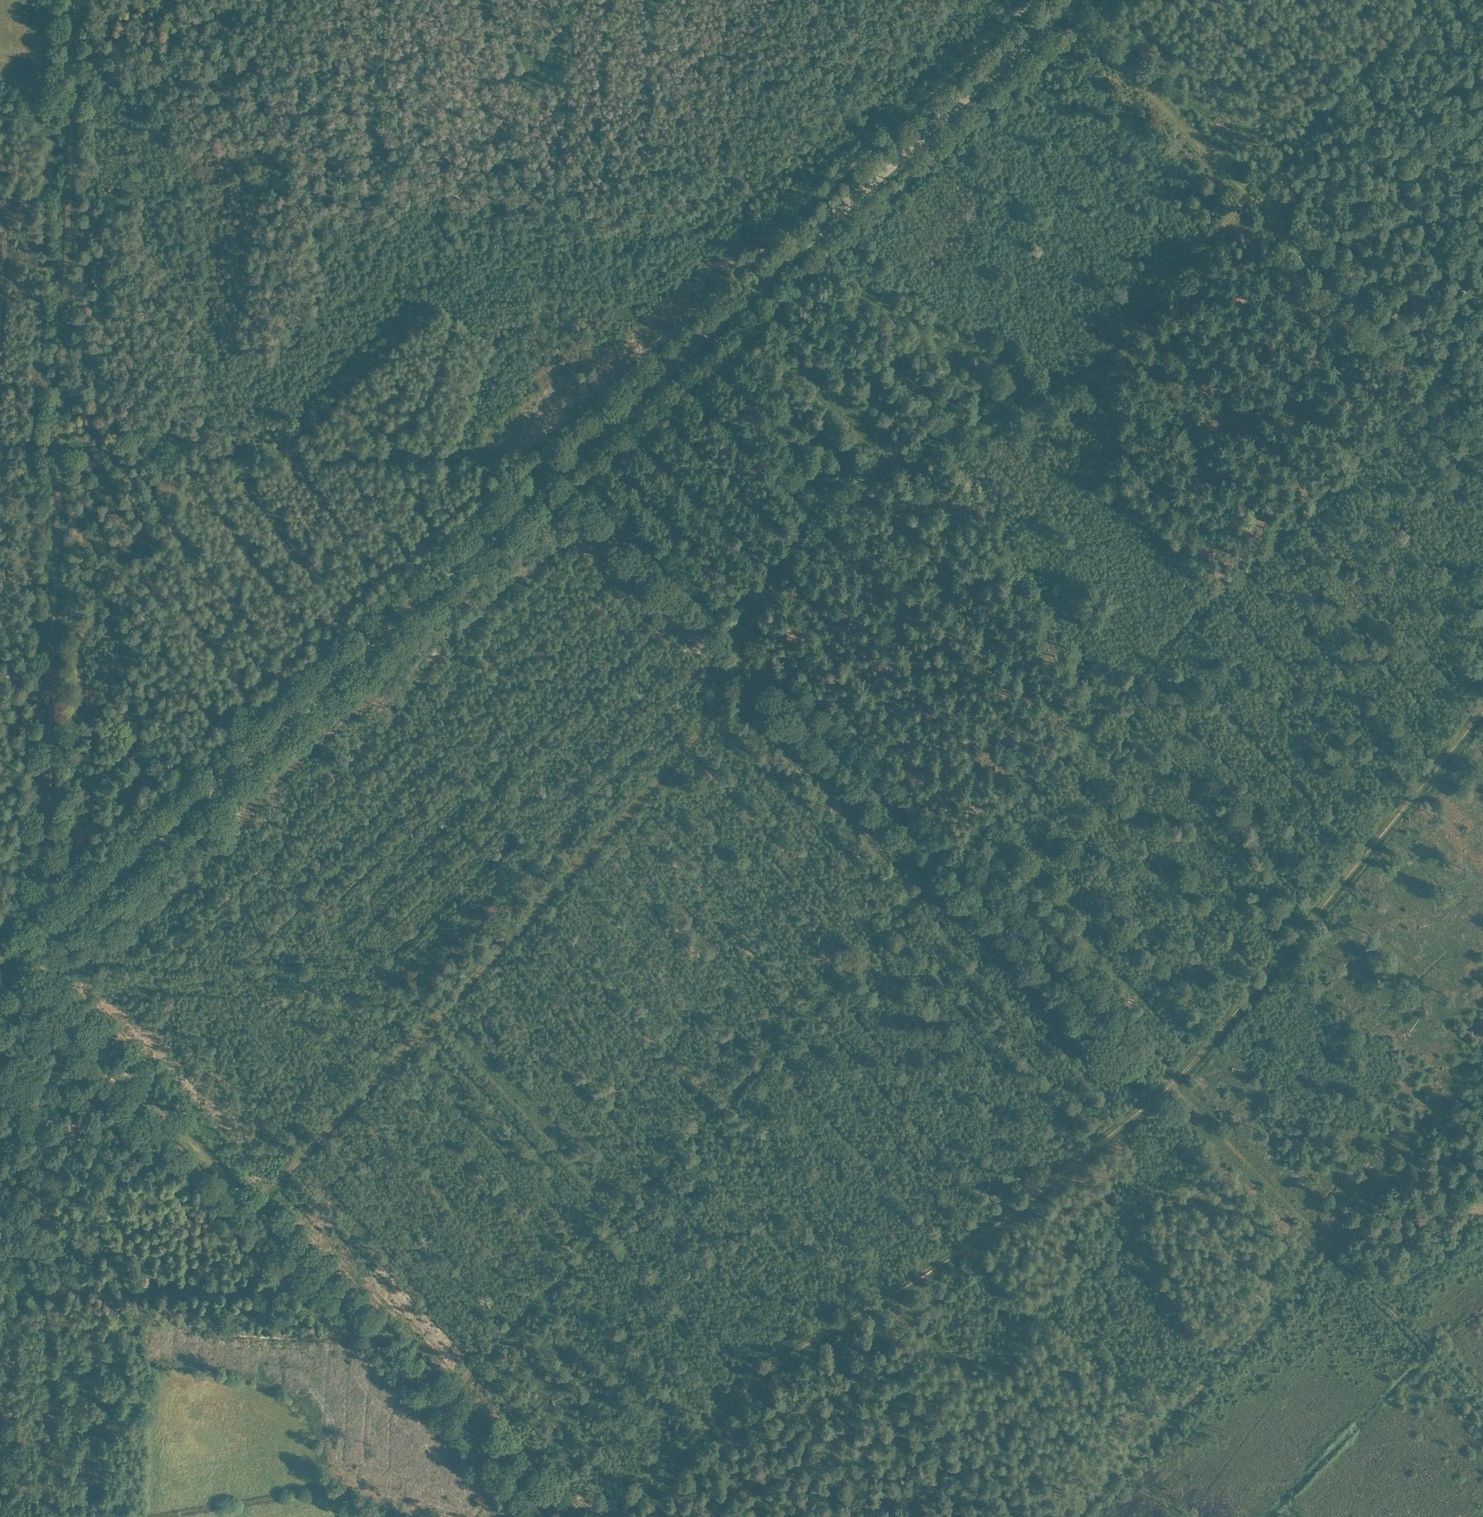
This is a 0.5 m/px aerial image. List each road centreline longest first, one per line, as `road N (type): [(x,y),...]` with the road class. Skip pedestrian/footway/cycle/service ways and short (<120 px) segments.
road 1 (secondary): [(0,981),(1070,0)]
road 2 (track): [(46,938),(77,0)]
road 3 (track): [(16,966),(561,1516)]
road 4 (track): [(593,1516),(654,1475),(786,1353),(968,1243),(1170,1079)]
road 5 (track): [(1066,3),(1482,430)]
road 6 (track): [(1482,710),(1170,1079)]

